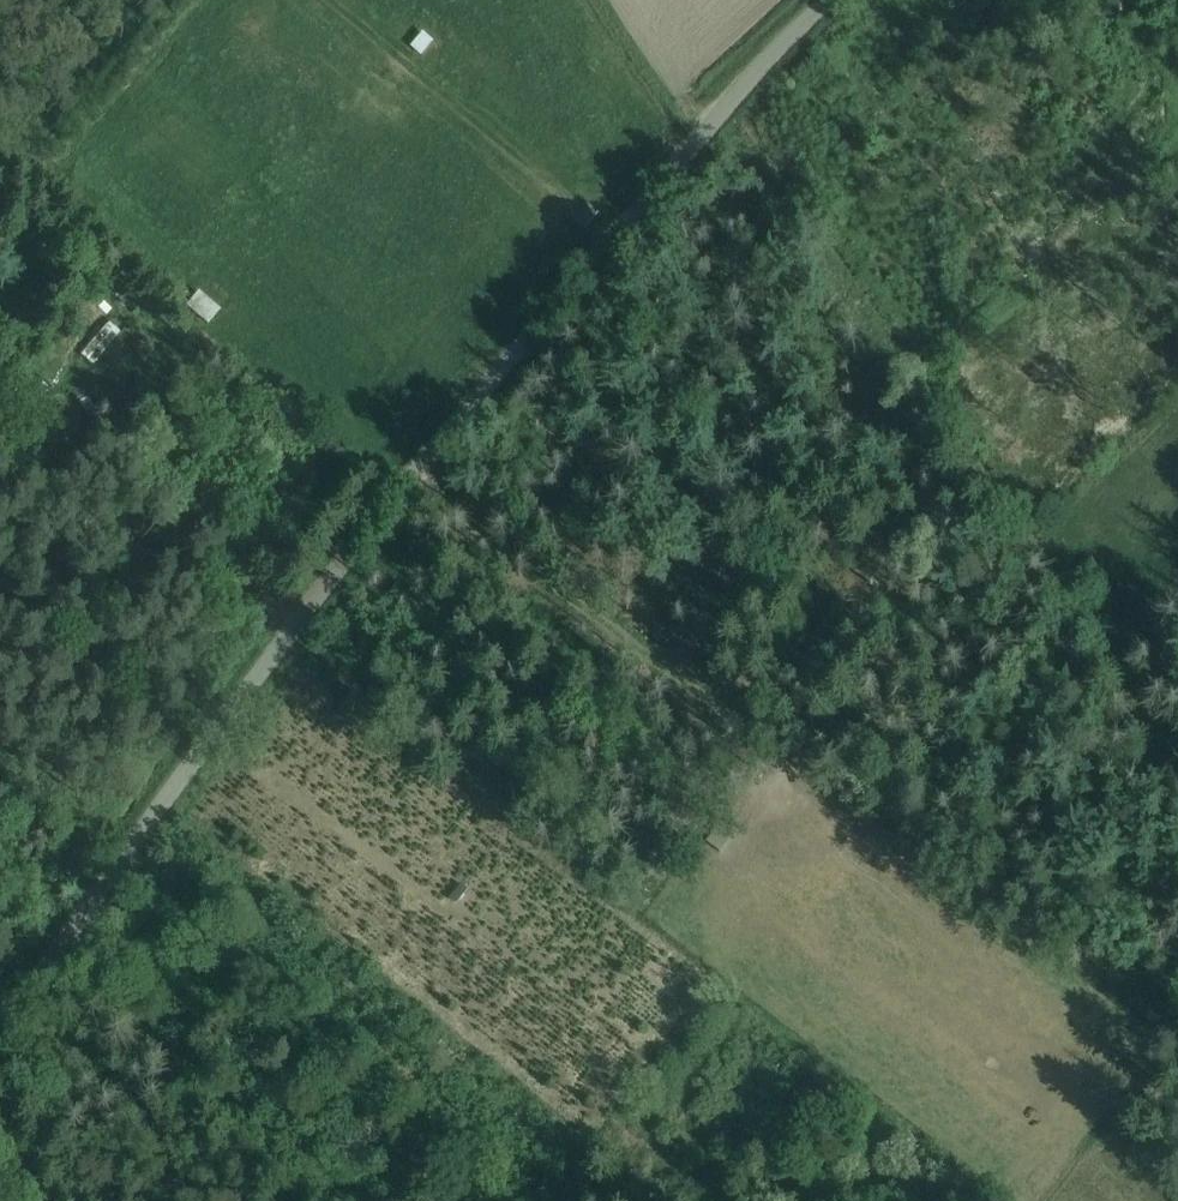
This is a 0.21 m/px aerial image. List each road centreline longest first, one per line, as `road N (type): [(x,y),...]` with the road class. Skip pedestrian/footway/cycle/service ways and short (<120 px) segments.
road 1 (residential): [(0,1035),(54,952),(467,409),(657,183),(826,0)]

